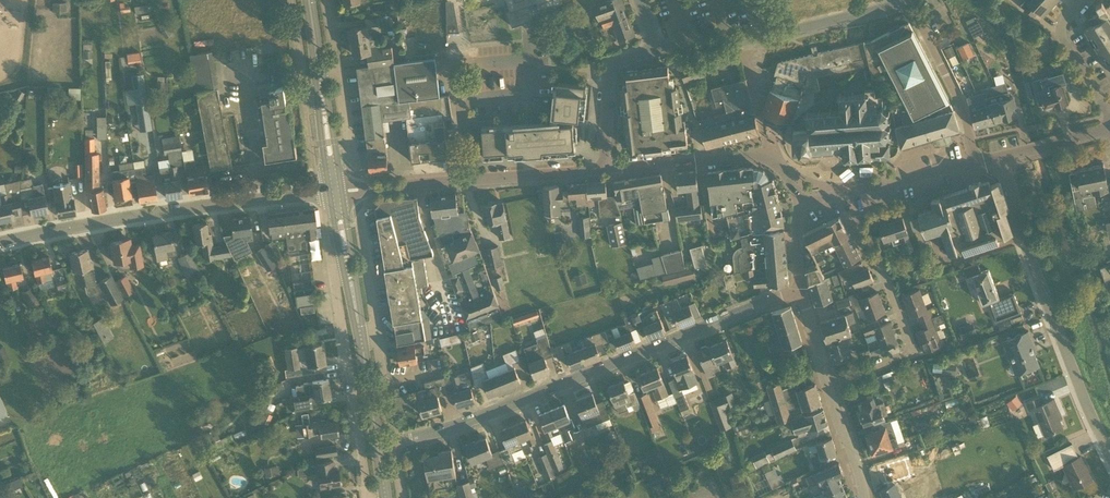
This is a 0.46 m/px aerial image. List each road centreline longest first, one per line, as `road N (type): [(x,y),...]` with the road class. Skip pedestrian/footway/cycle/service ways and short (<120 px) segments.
road 1 (residential): [(394,443),(801,291)]
road 2 (residential): [(0,242),(330,193)]
road 3 (residential): [(1109,456),(1023,236),(1003,157)]
road 4 (residential): [(355,189),(588,172),(604,163)]
road 5 (residential): [(343,268),(333,270),(369,497)]
road 6 (residential): [(799,203),(787,176),(758,157),(604,163)]
road 7 (residential): [(828,387),(901,362),(910,349),(877,255)]
road 8 (residential): [(799,203),(976,163)]
road 9 (residential): [(976,163),(960,102),(909,1)]
road 10 (residential): [(754,40),(909,1)]
road 11 (primary): [(385,494),(361,337)]
road 12 (residential): [(377,335),(355,189)]
road 13 (residential): [(655,46),(611,69),(604,163)]
road 14 (residential): [(1109,118),(1061,36),(1082,0)]
road 15 (residential): [(355,189),(336,66)]

